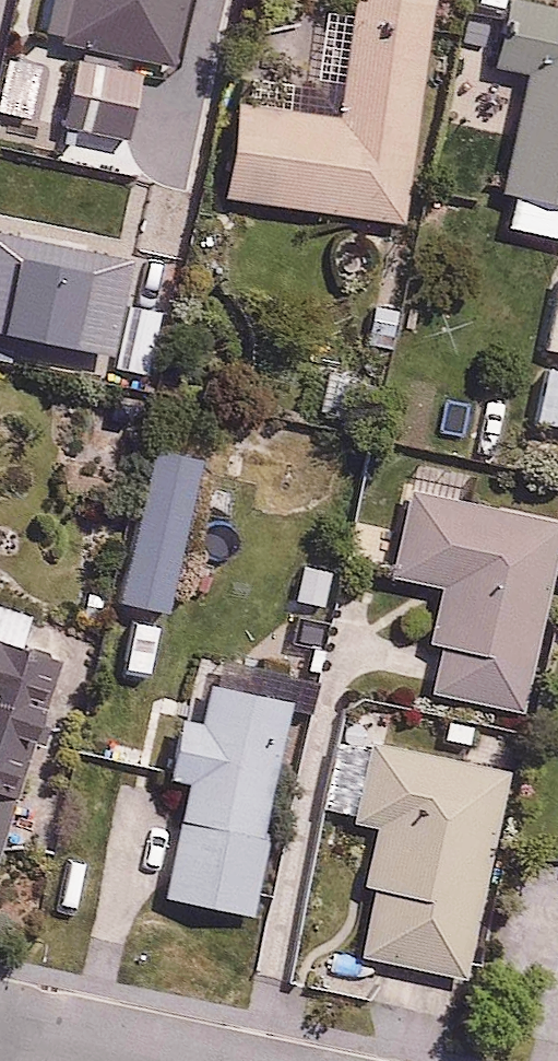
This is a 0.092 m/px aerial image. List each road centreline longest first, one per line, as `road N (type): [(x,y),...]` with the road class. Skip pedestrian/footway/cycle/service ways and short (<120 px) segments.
road 1 (residential): [(137,1060),(0,1032)]

